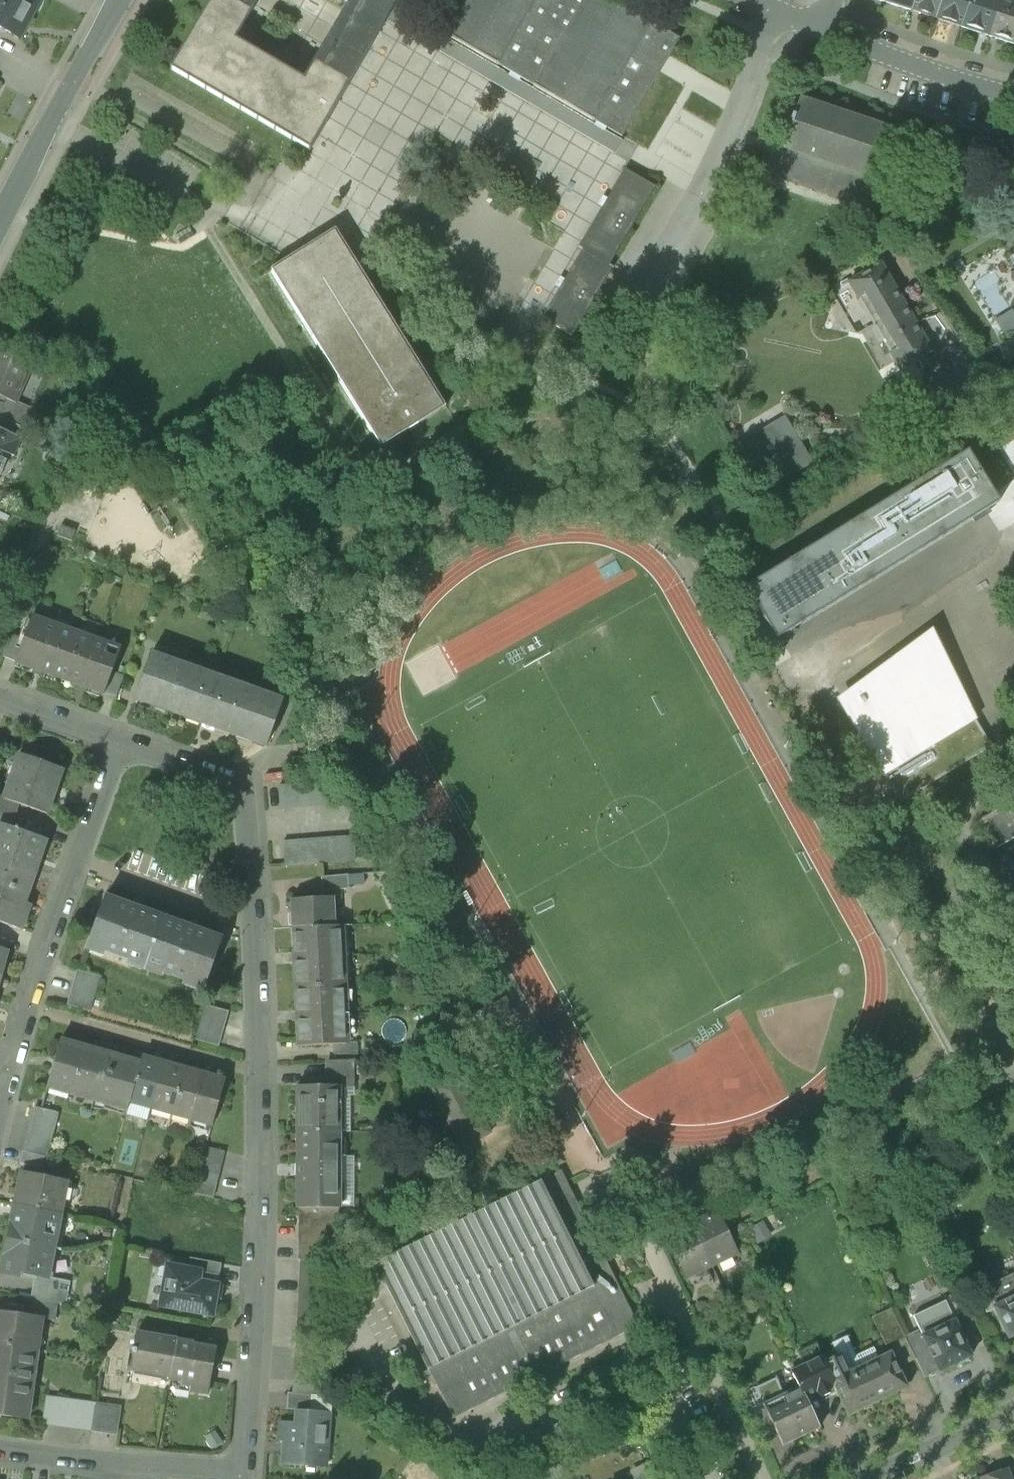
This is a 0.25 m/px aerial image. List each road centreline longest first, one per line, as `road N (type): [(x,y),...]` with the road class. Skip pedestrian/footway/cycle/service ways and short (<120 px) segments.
road 1 (residential): [(263,1075),(262,1267),(245,1473)]
road 2 (residential): [(118,739),(247,784),(256,813),(259,925)]
road 3 (tertiary): [(120,0),(0,224)]
road 4 (unclassified): [(24,1008),(263,1075)]
road 5 (residential): [(0,1451),(245,1473)]
road 6 (residential): [(1013,94),(949,79),(824,29)]
road 7 (residential): [(73,861),(259,925)]
road 8 (residential): [(868,1478),(1013,1410)]
road 9 (residential): [(73,861),(24,1008)]
road 10 (residential): [(259,925),(263,1075)]
road 11 (residential): [(118,739),(73,861)]
road 12 (residential): [(0,698),(118,739)]

